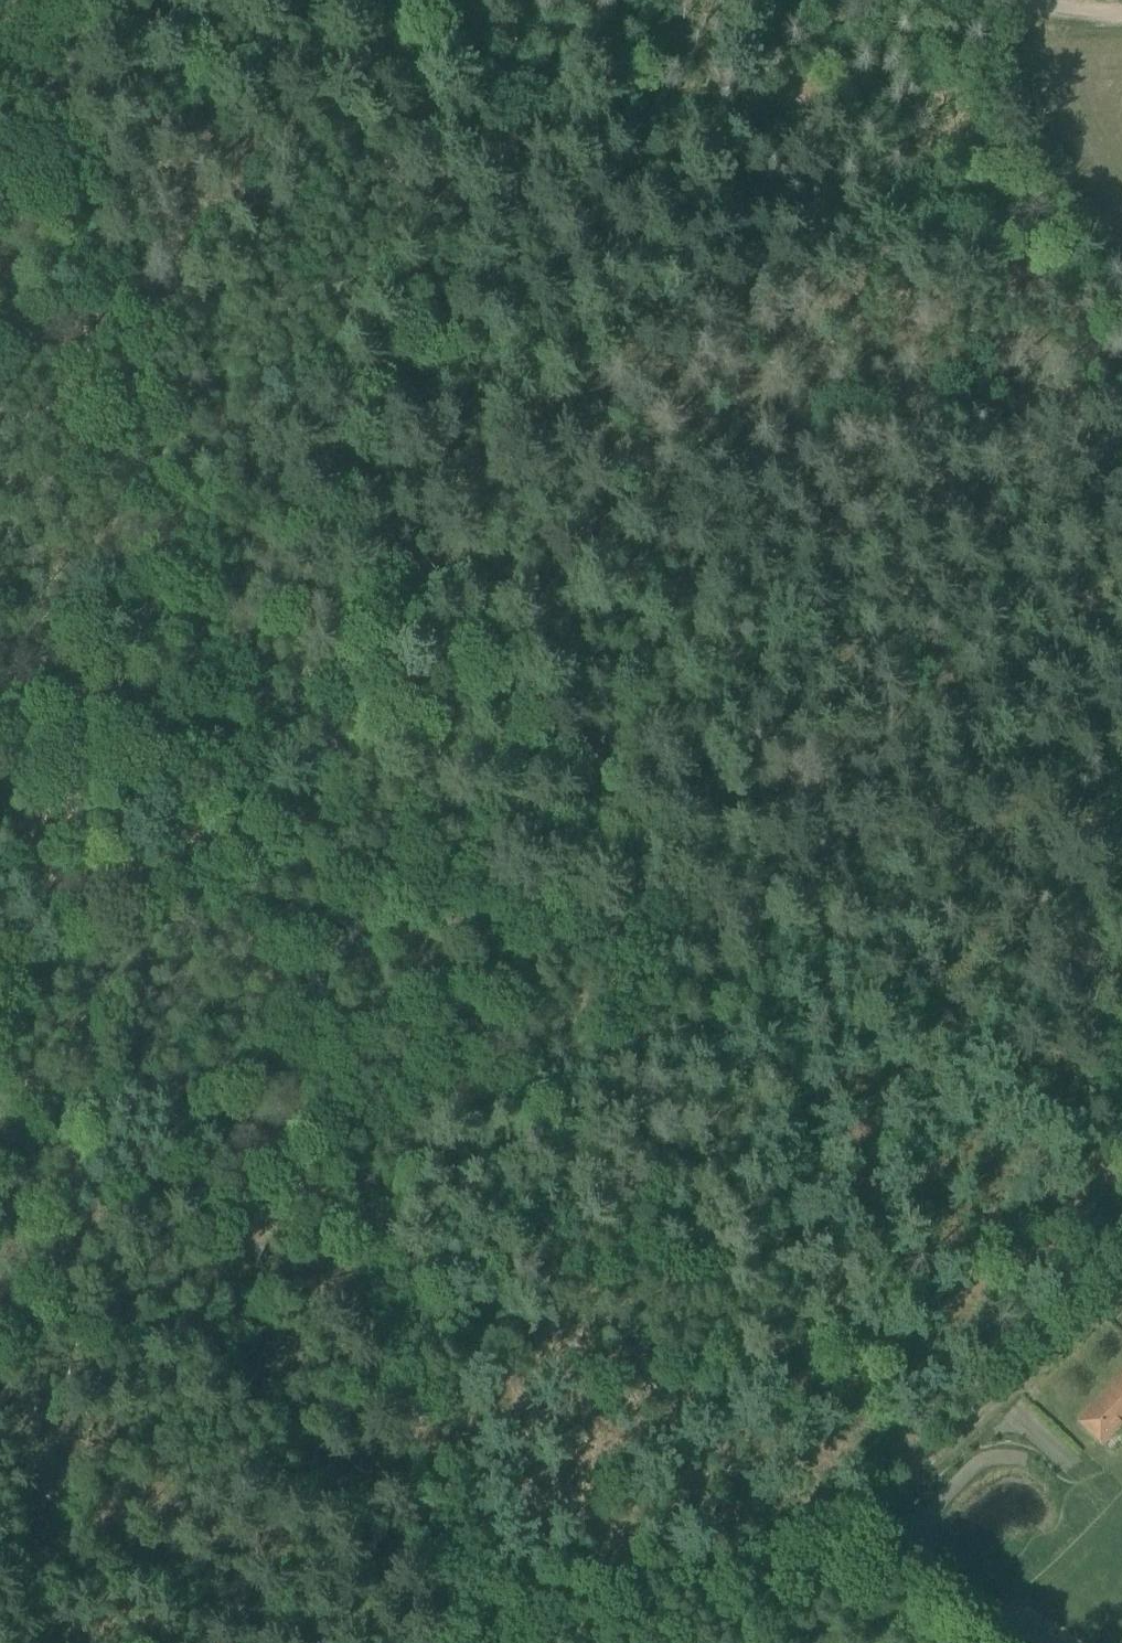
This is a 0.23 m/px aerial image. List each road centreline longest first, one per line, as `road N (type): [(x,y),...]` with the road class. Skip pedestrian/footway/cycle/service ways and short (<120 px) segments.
road 1 (unclassified): [(1121,1278),(856,1515)]

